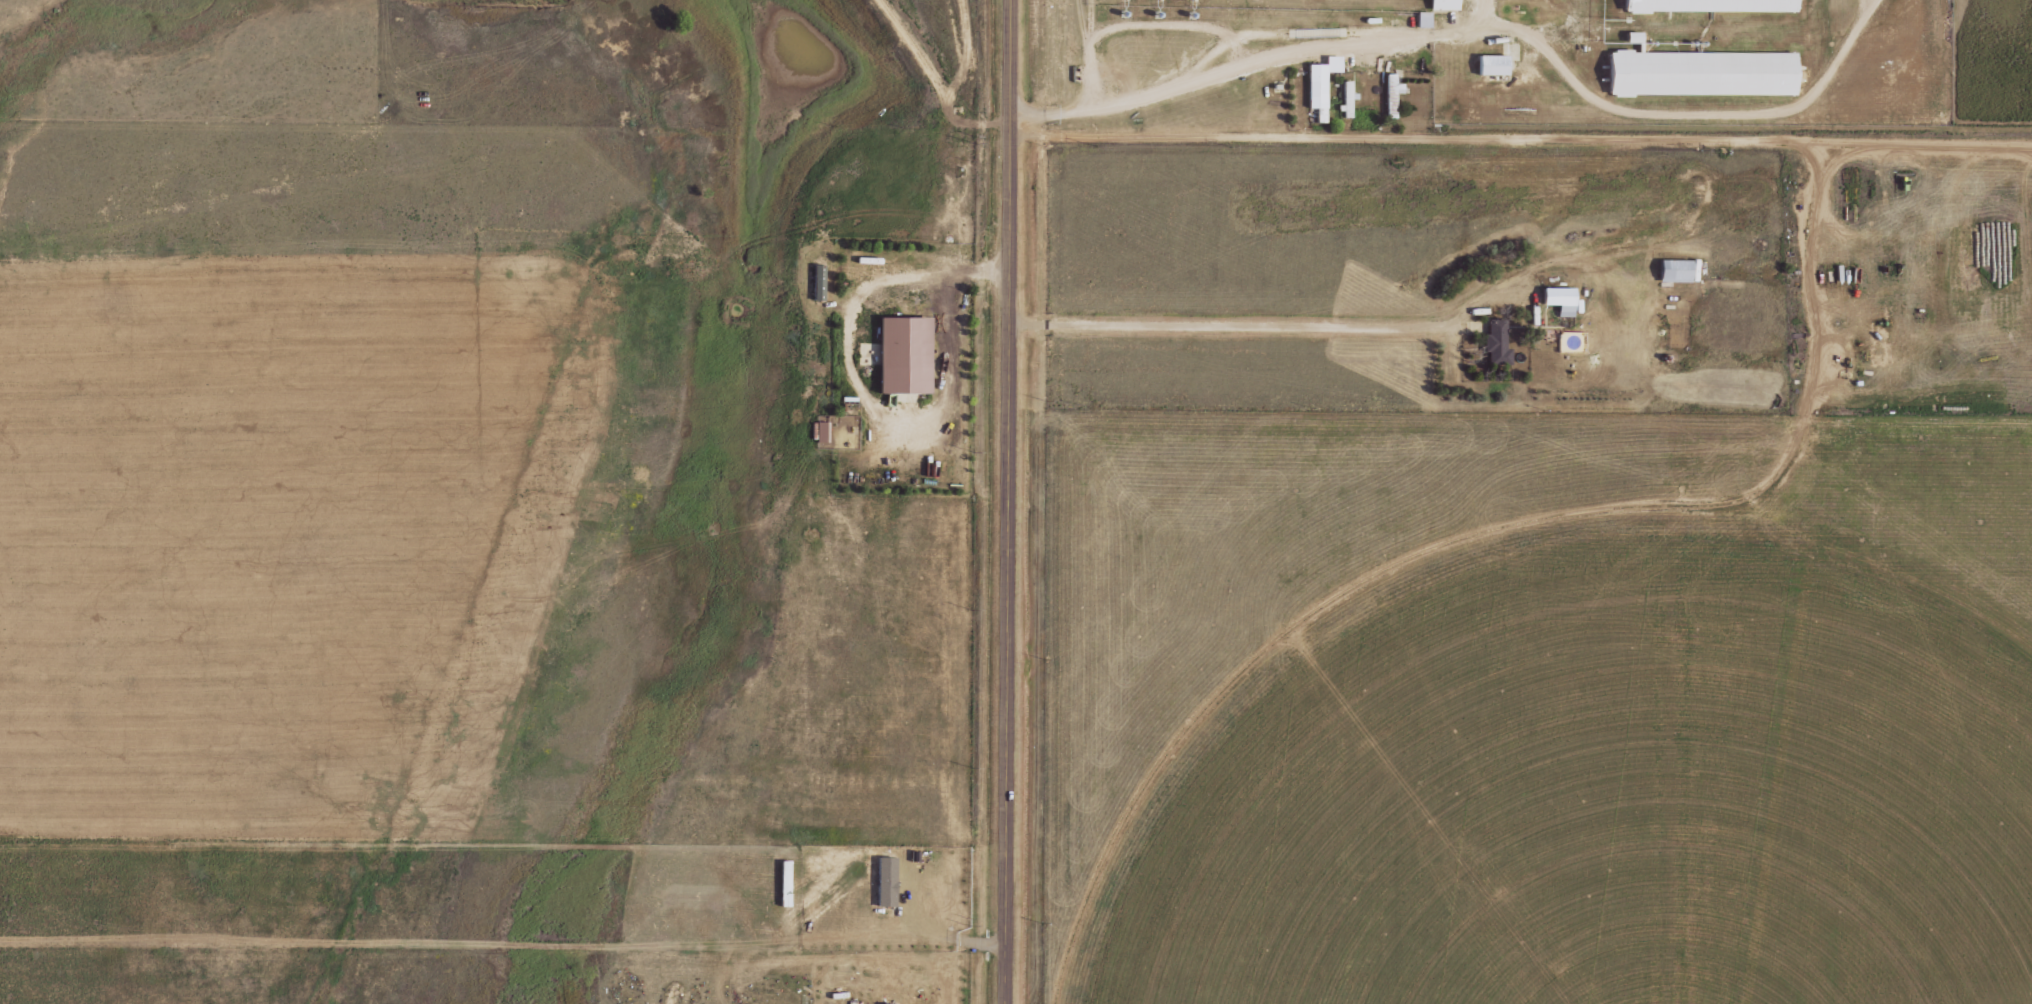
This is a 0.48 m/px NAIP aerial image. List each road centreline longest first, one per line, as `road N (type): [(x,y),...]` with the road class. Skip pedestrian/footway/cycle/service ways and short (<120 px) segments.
road 1 (residential): [(1012,135),(2031,137)]
road 2 (secondary): [(1012,0),(1005,1003)]
road 3 (residential): [(1010,325),(1448,326),(1521,284)]

